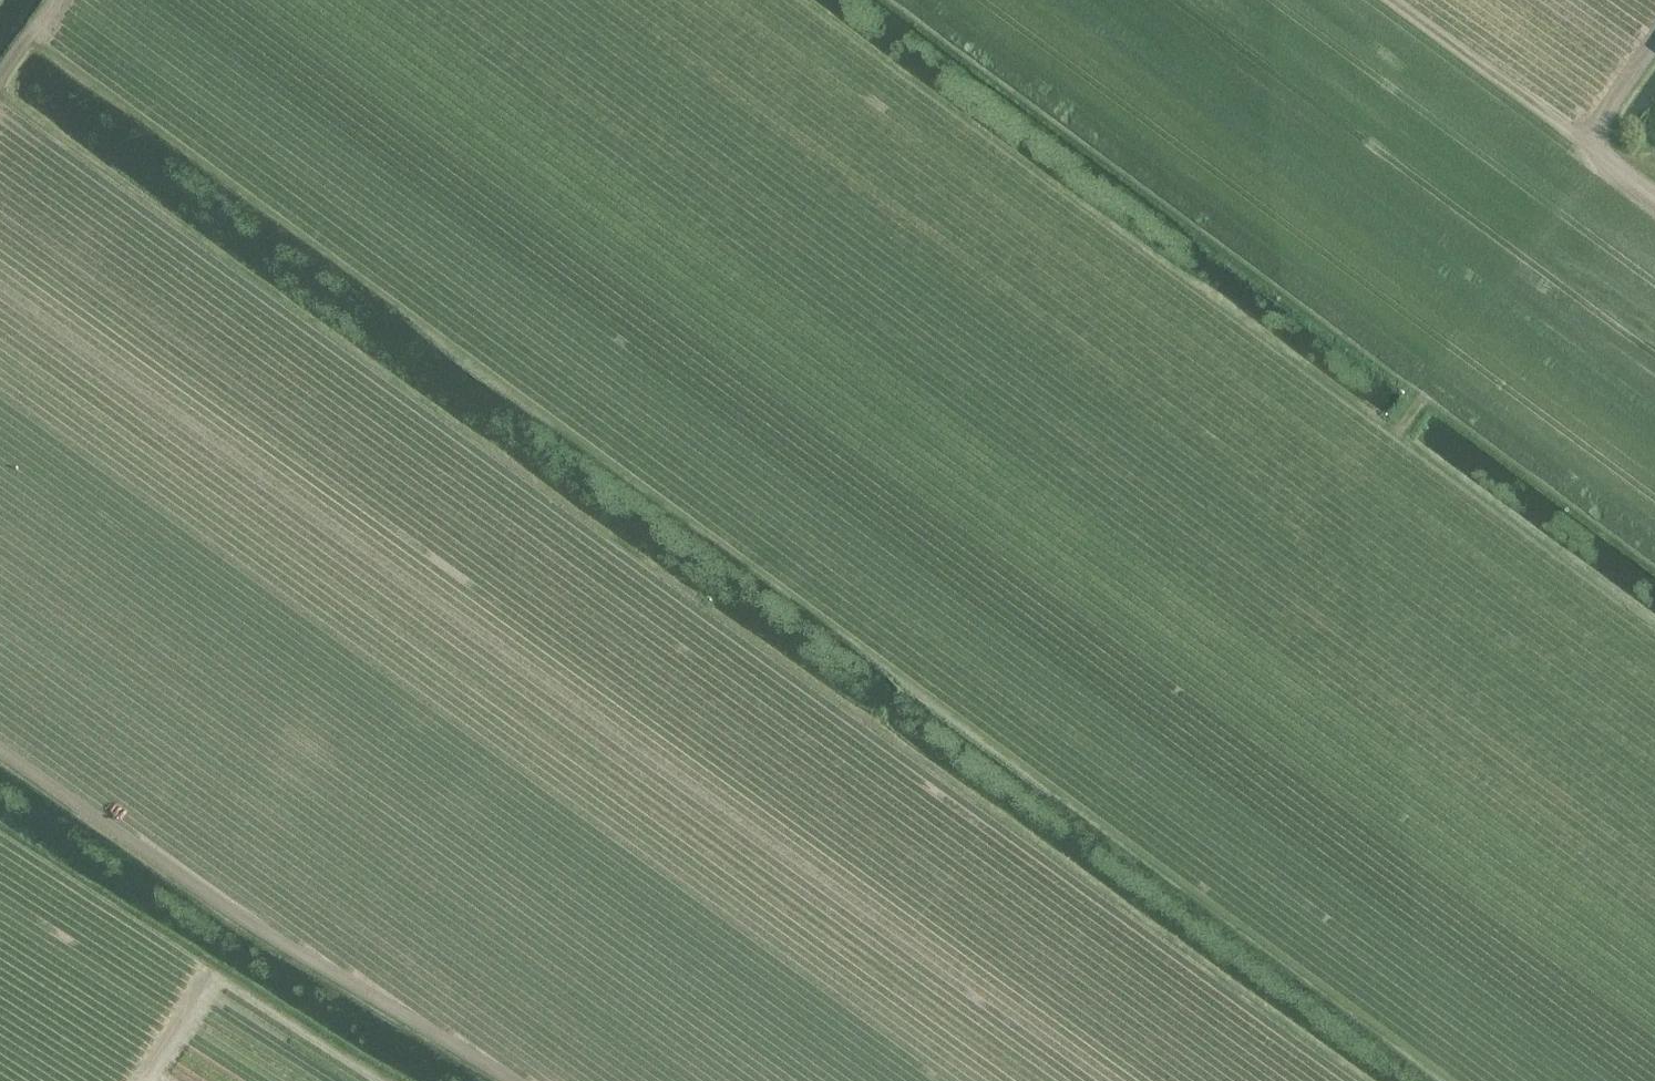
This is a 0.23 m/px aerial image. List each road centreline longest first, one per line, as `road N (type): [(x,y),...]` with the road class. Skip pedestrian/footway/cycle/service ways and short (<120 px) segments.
road 1 (track): [(529,1080),(352,973),(0,736)]
road 2 (track): [(1403,0),(1572,124),(1654,198)]

